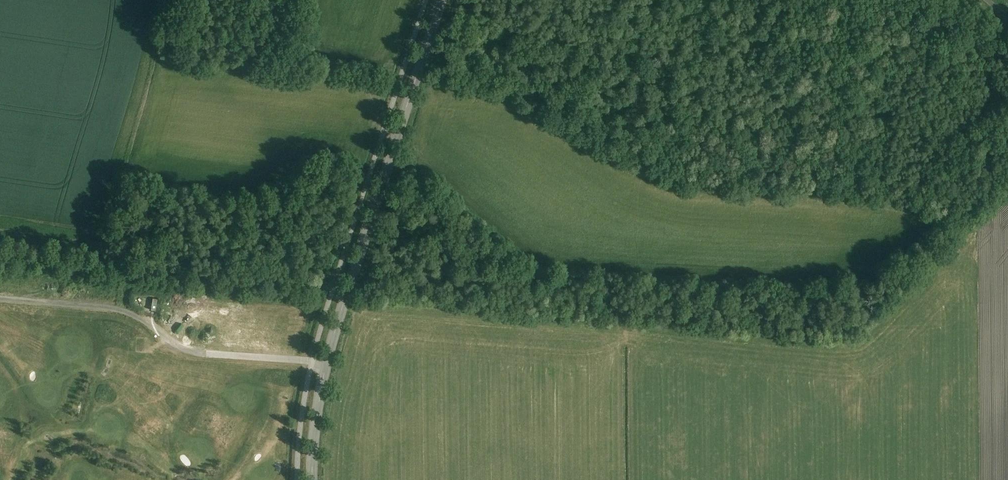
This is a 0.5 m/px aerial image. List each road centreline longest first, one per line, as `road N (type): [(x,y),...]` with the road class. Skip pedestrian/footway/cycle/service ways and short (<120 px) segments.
road 1 (tertiary): [(314,479),(319,398),(335,332),(441,0)]
road 2 (track): [(171,343),(115,308),(0,300)]

